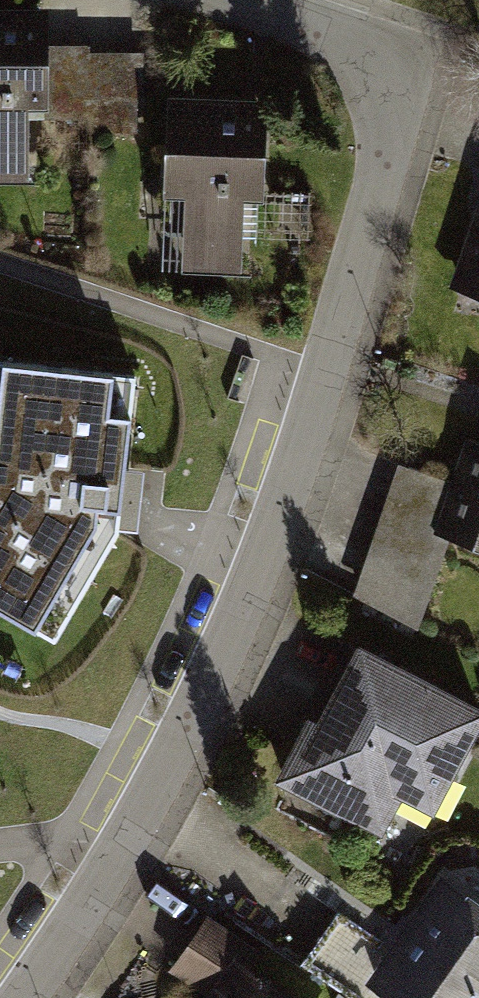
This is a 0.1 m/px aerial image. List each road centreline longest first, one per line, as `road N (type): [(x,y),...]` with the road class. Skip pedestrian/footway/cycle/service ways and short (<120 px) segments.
road 1 (residential): [(240,0),(377,47),(411,99),(256,595),(116,900),(42,997)]

